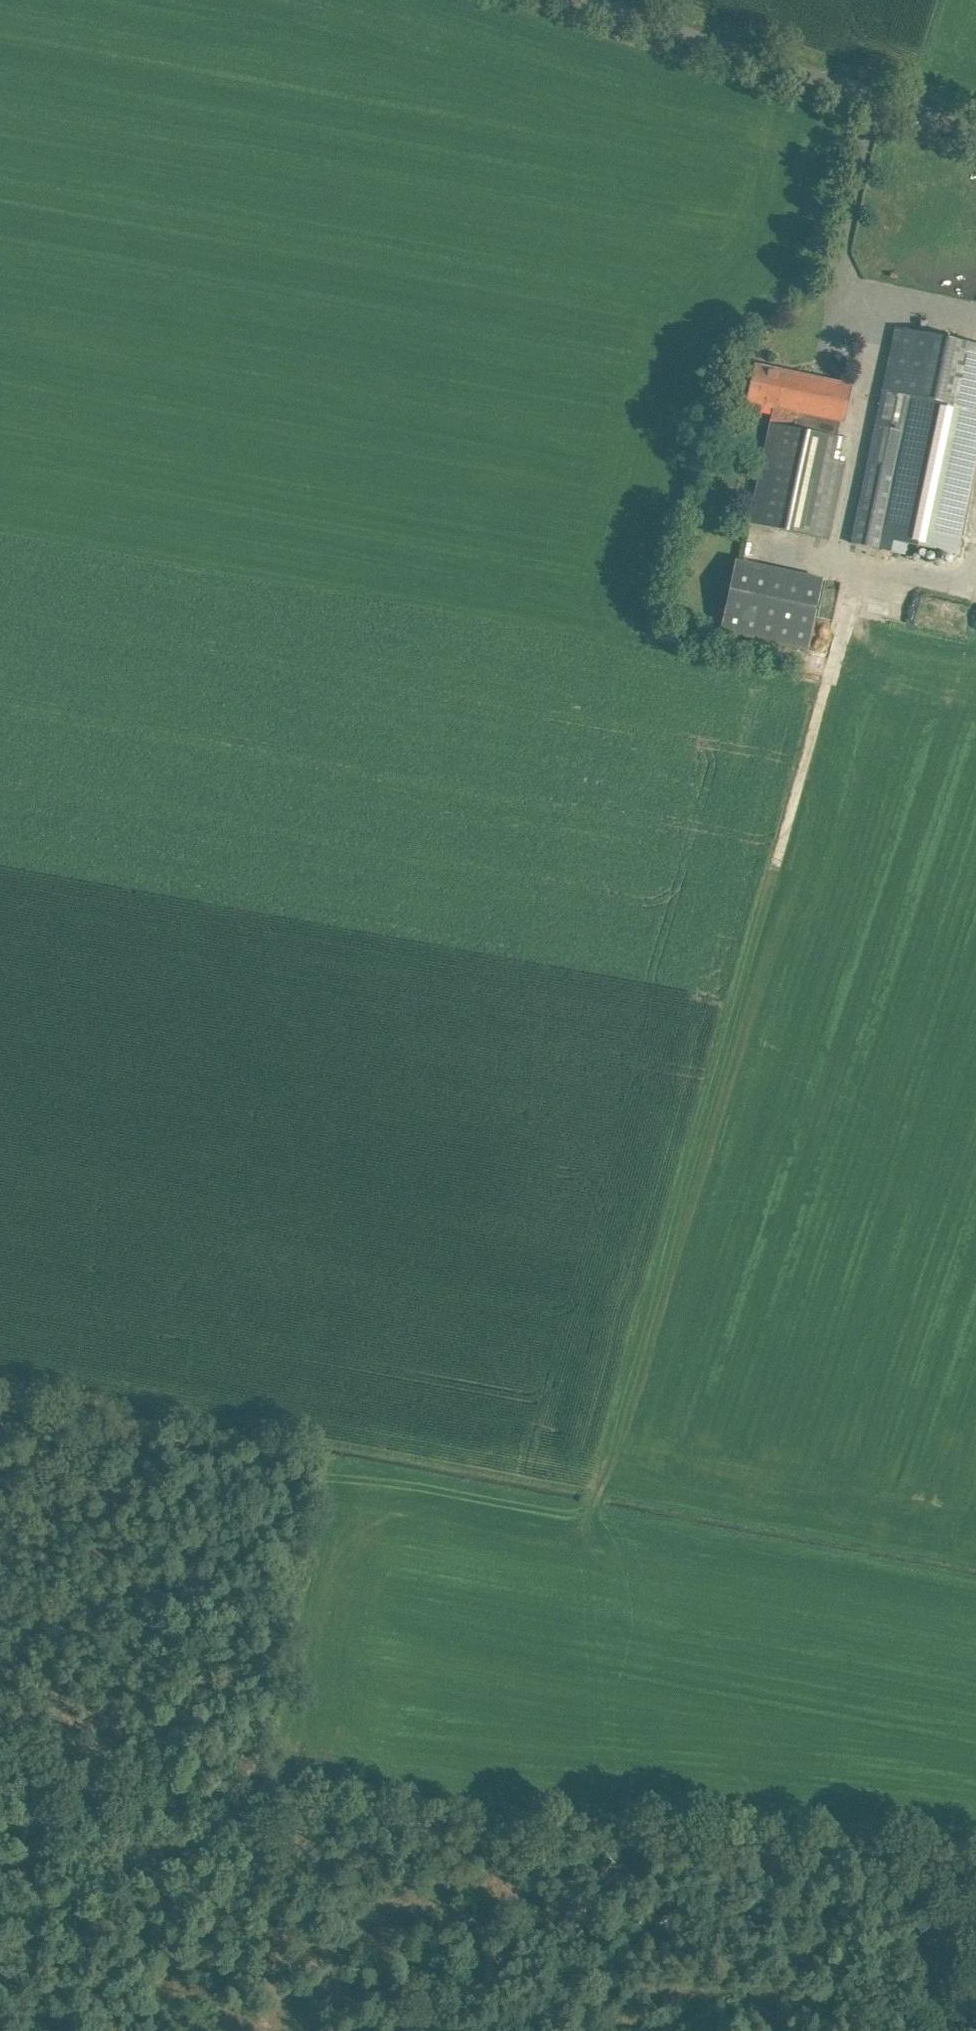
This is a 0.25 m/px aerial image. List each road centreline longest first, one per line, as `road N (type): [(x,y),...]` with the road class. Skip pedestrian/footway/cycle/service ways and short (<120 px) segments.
road 1 (unclassified): [(975,133),(581,0)]

